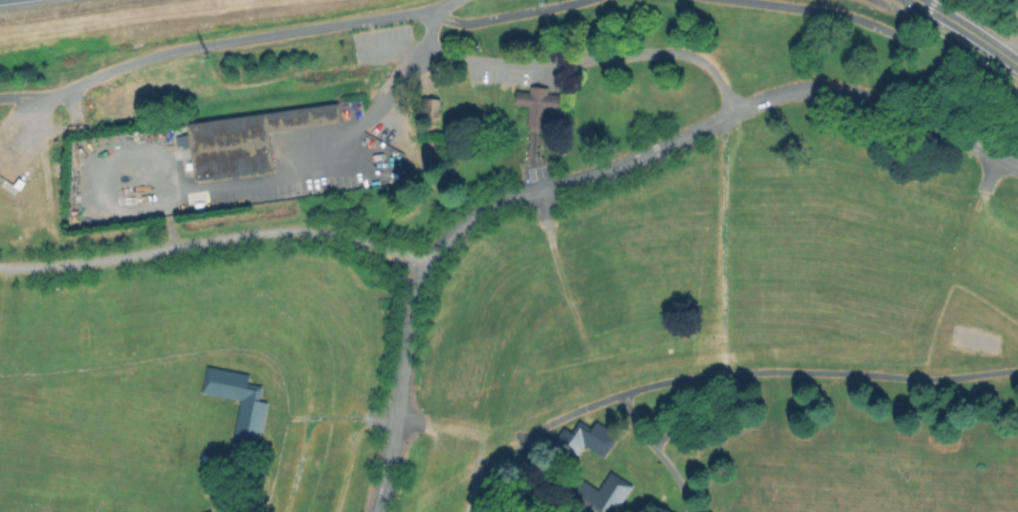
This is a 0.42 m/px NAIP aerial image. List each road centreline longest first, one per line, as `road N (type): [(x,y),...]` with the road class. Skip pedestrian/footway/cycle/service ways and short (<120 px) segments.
road 1 (track): [(417,511),(463,286),(490,255),(522,239),(652,194),(744,179),(871,191),(984,219),(1017,237)]
road 2 (track): [(1017,296),(938,250),(872,234),(713,229),(673,238),(568,269),(521,297),(495,355),(484,436)]
road 3 (track): [(283,511),(308,422),(299,354),(287,336),(234,322),(120,338),(108,260)]
road 4 (track): [(996,156),(915,338),(724,334)]
road 5 (track): [(573,314),(689,284),(765,280),(933,297)]
road 6 (track): [(355,416),(351,345),(319,295),(302,285),(256,276),(113,297)]
road 7 (track): [(719,121),(726,371)]
road 8 (track): [(288,417),(396,419),(484,436)]
road 9 (track): [(544,218),(604,400)]
road 10 (track): [(554,367),(724,334)]

